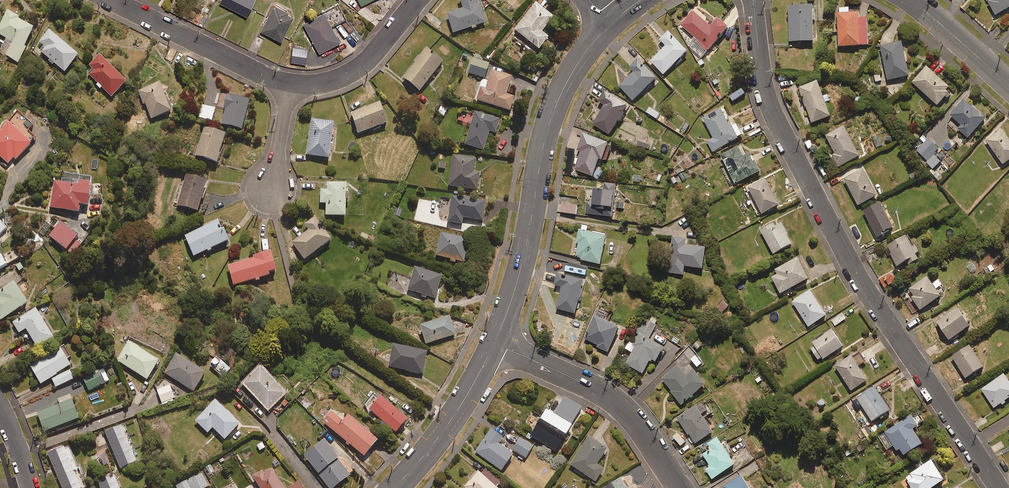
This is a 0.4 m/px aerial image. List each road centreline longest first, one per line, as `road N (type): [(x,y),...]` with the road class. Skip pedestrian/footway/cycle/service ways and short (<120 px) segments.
road 1 (residential): [(1000,487),(875,304),(776,119),(753,0)]
road 2 (tertiary): [(611,25),(557,102),(523,265),(493,344)]
road 3 (residential): [(493,344),(621,407),(680,487)]
road 4 (residential): [(290,88),(112,0)]
road 5 (tertiary): [(493,344),(450,422),(394,487)]
road 6 (residential): [(418,0),(360,68),(290,88)]
road 7 (tertiary): [(1008,85),(911,0)]

